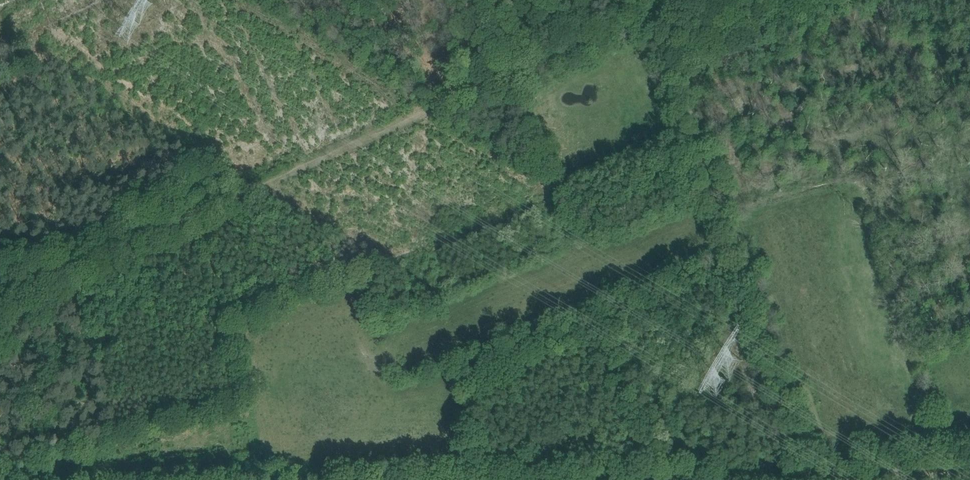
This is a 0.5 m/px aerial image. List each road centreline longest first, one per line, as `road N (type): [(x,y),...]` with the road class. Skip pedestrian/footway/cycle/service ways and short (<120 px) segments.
road 1 (track): [(655,16),(0,302)]
road 2 (track): [(854,468),(806,445),(655,16)]
road 3 (track): [(497,479),(485,407),(502,386),(536,374)]

